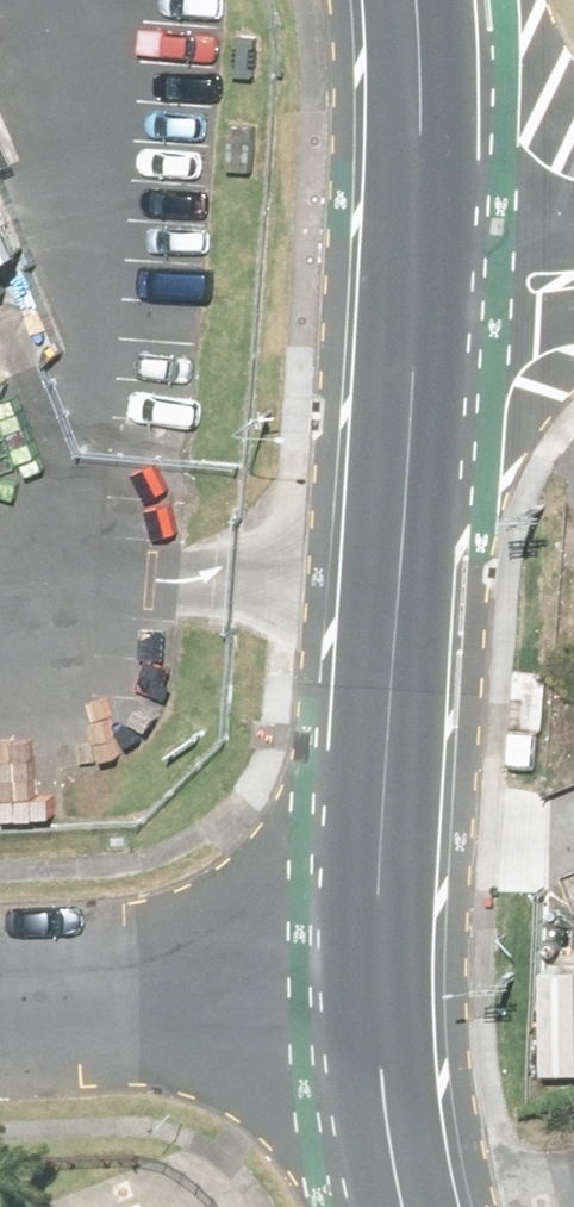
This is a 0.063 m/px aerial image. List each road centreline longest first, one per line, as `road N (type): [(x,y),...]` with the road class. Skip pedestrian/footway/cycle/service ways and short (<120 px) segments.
road 1 (secondary): [(414,283),(375,979)]
road 2 (unclassified): [(0,1005),(375,979)]
road 3 (secondary): [(414,0),(414,283)]
road 4 (secondary): [(375,979),(404,1206)]
road 5 (residential): [(414,283),(544,285),(573,278)]

